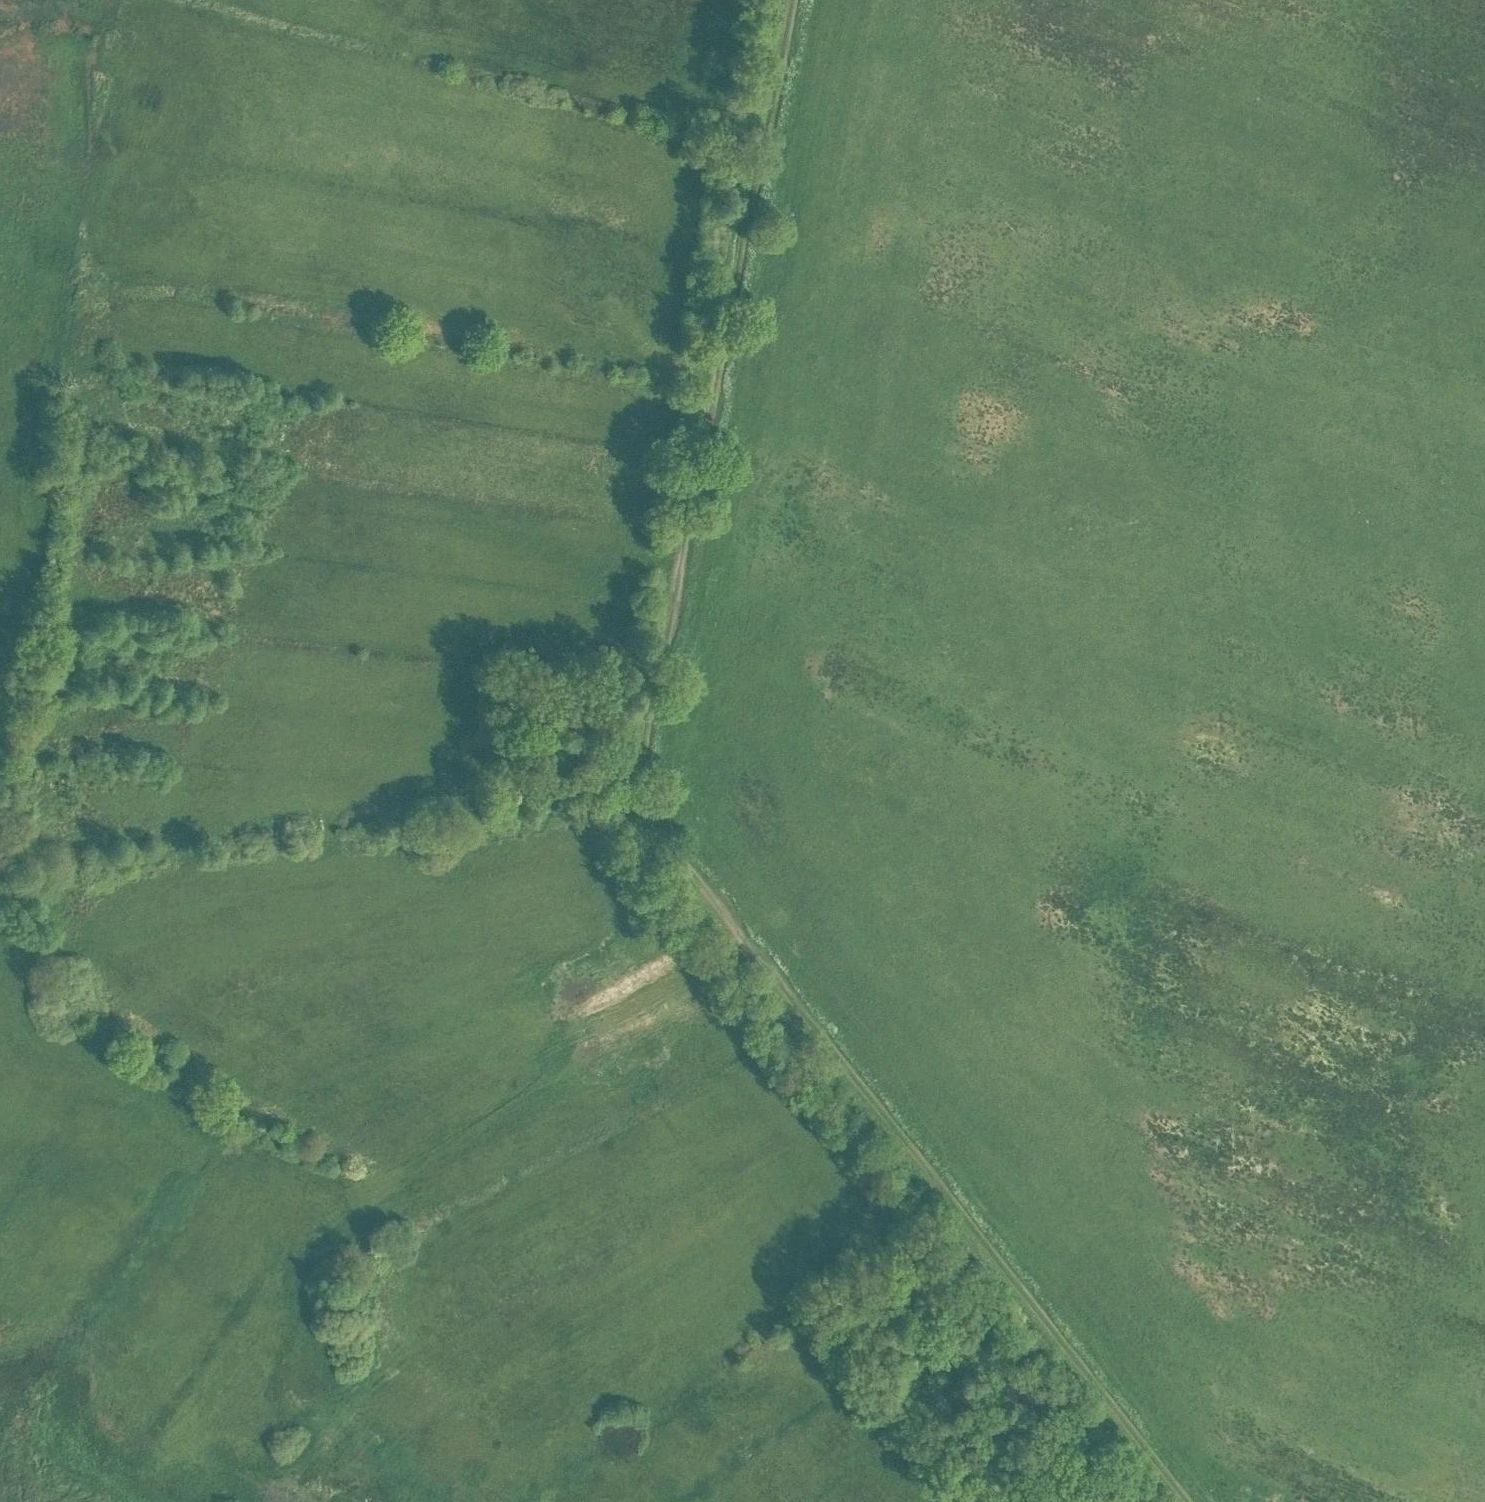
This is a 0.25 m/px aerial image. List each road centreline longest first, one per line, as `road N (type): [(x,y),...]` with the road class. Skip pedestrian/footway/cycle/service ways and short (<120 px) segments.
road 1 (track): [(795,0),(646,729),(643,791),(663,835),(1189,1501)]
road 2 (track): [(588,1015),(737,930)]

